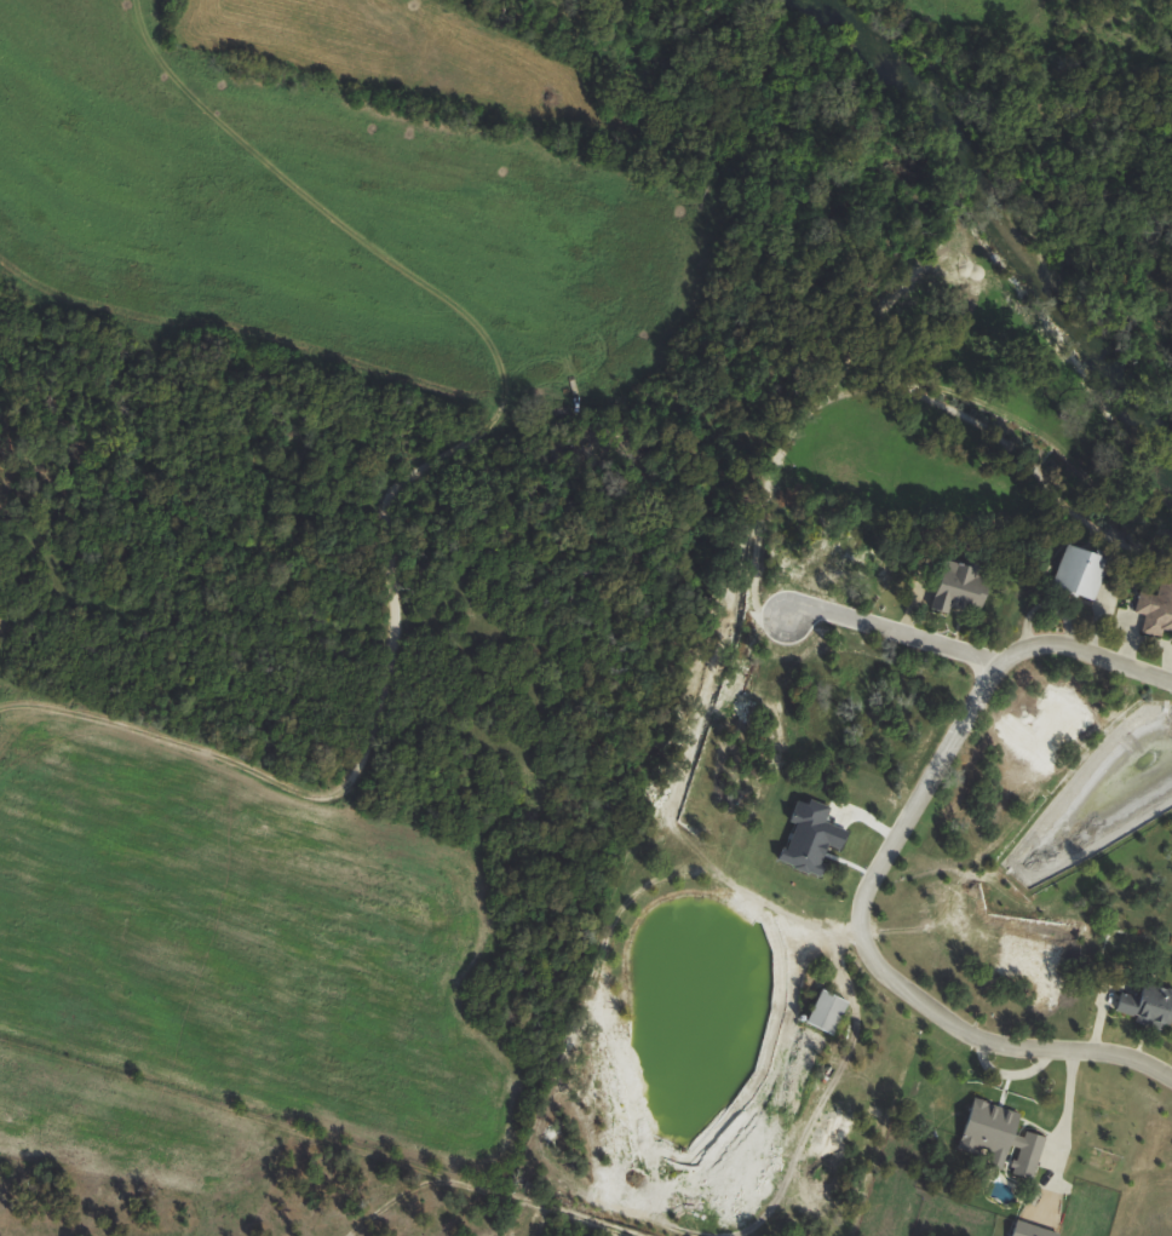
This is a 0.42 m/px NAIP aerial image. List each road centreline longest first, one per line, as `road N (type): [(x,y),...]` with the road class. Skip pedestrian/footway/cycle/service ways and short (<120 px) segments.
road 1 (residential): [(1171,1080),(1107,1054),(1000,1047),(967,1036),(878,973),(858,931),(867,881),(1000,663),(1053,644),(1171,684)]
road 2 (residential): [(783,615),(826,610),(1000,663)]

